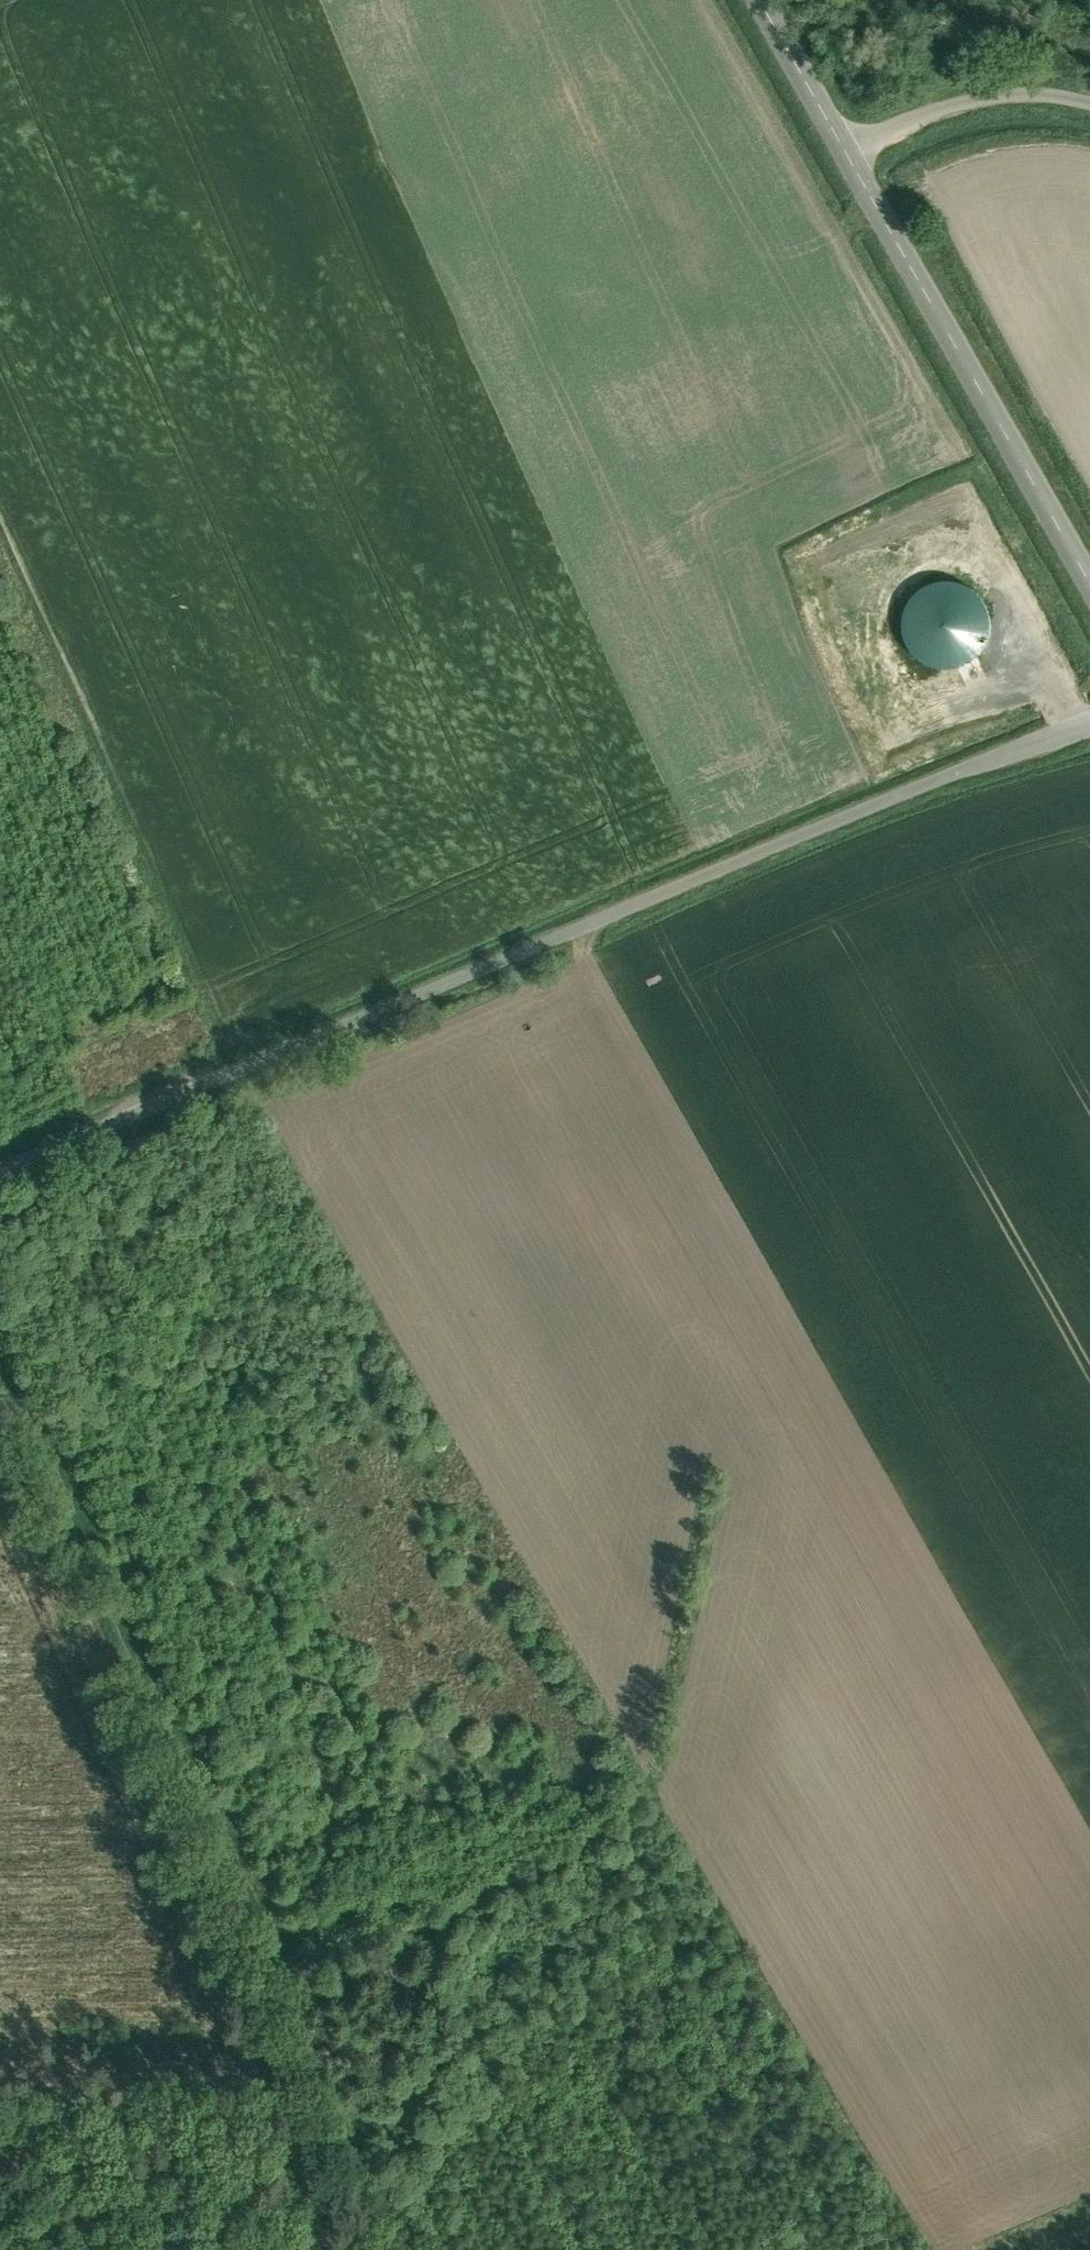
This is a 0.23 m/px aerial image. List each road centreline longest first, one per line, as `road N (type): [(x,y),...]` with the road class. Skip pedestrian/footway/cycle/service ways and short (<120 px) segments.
road 1 (unclassified): [(1089,715),(0,1170)]
road 2 (unclassified): [(844,152),(1089,583)]
road 3 (unclassified): [(844,152),(928,114),(1010,94),(1089,107)]
road 4 (unclassified): [(758,0),(844,152)]

